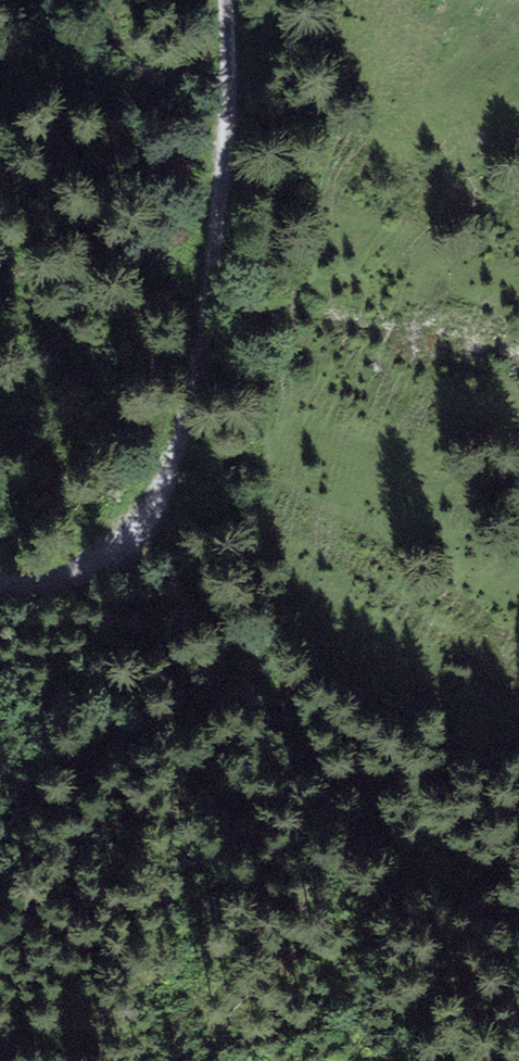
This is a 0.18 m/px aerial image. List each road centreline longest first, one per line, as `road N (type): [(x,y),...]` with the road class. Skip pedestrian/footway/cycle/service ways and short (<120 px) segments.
road 1 (track): [(0,586),(65,581),(147,511),(170,458),(214,214)]
road 2 (track): [(214,214),(227,113),(225,0)]

